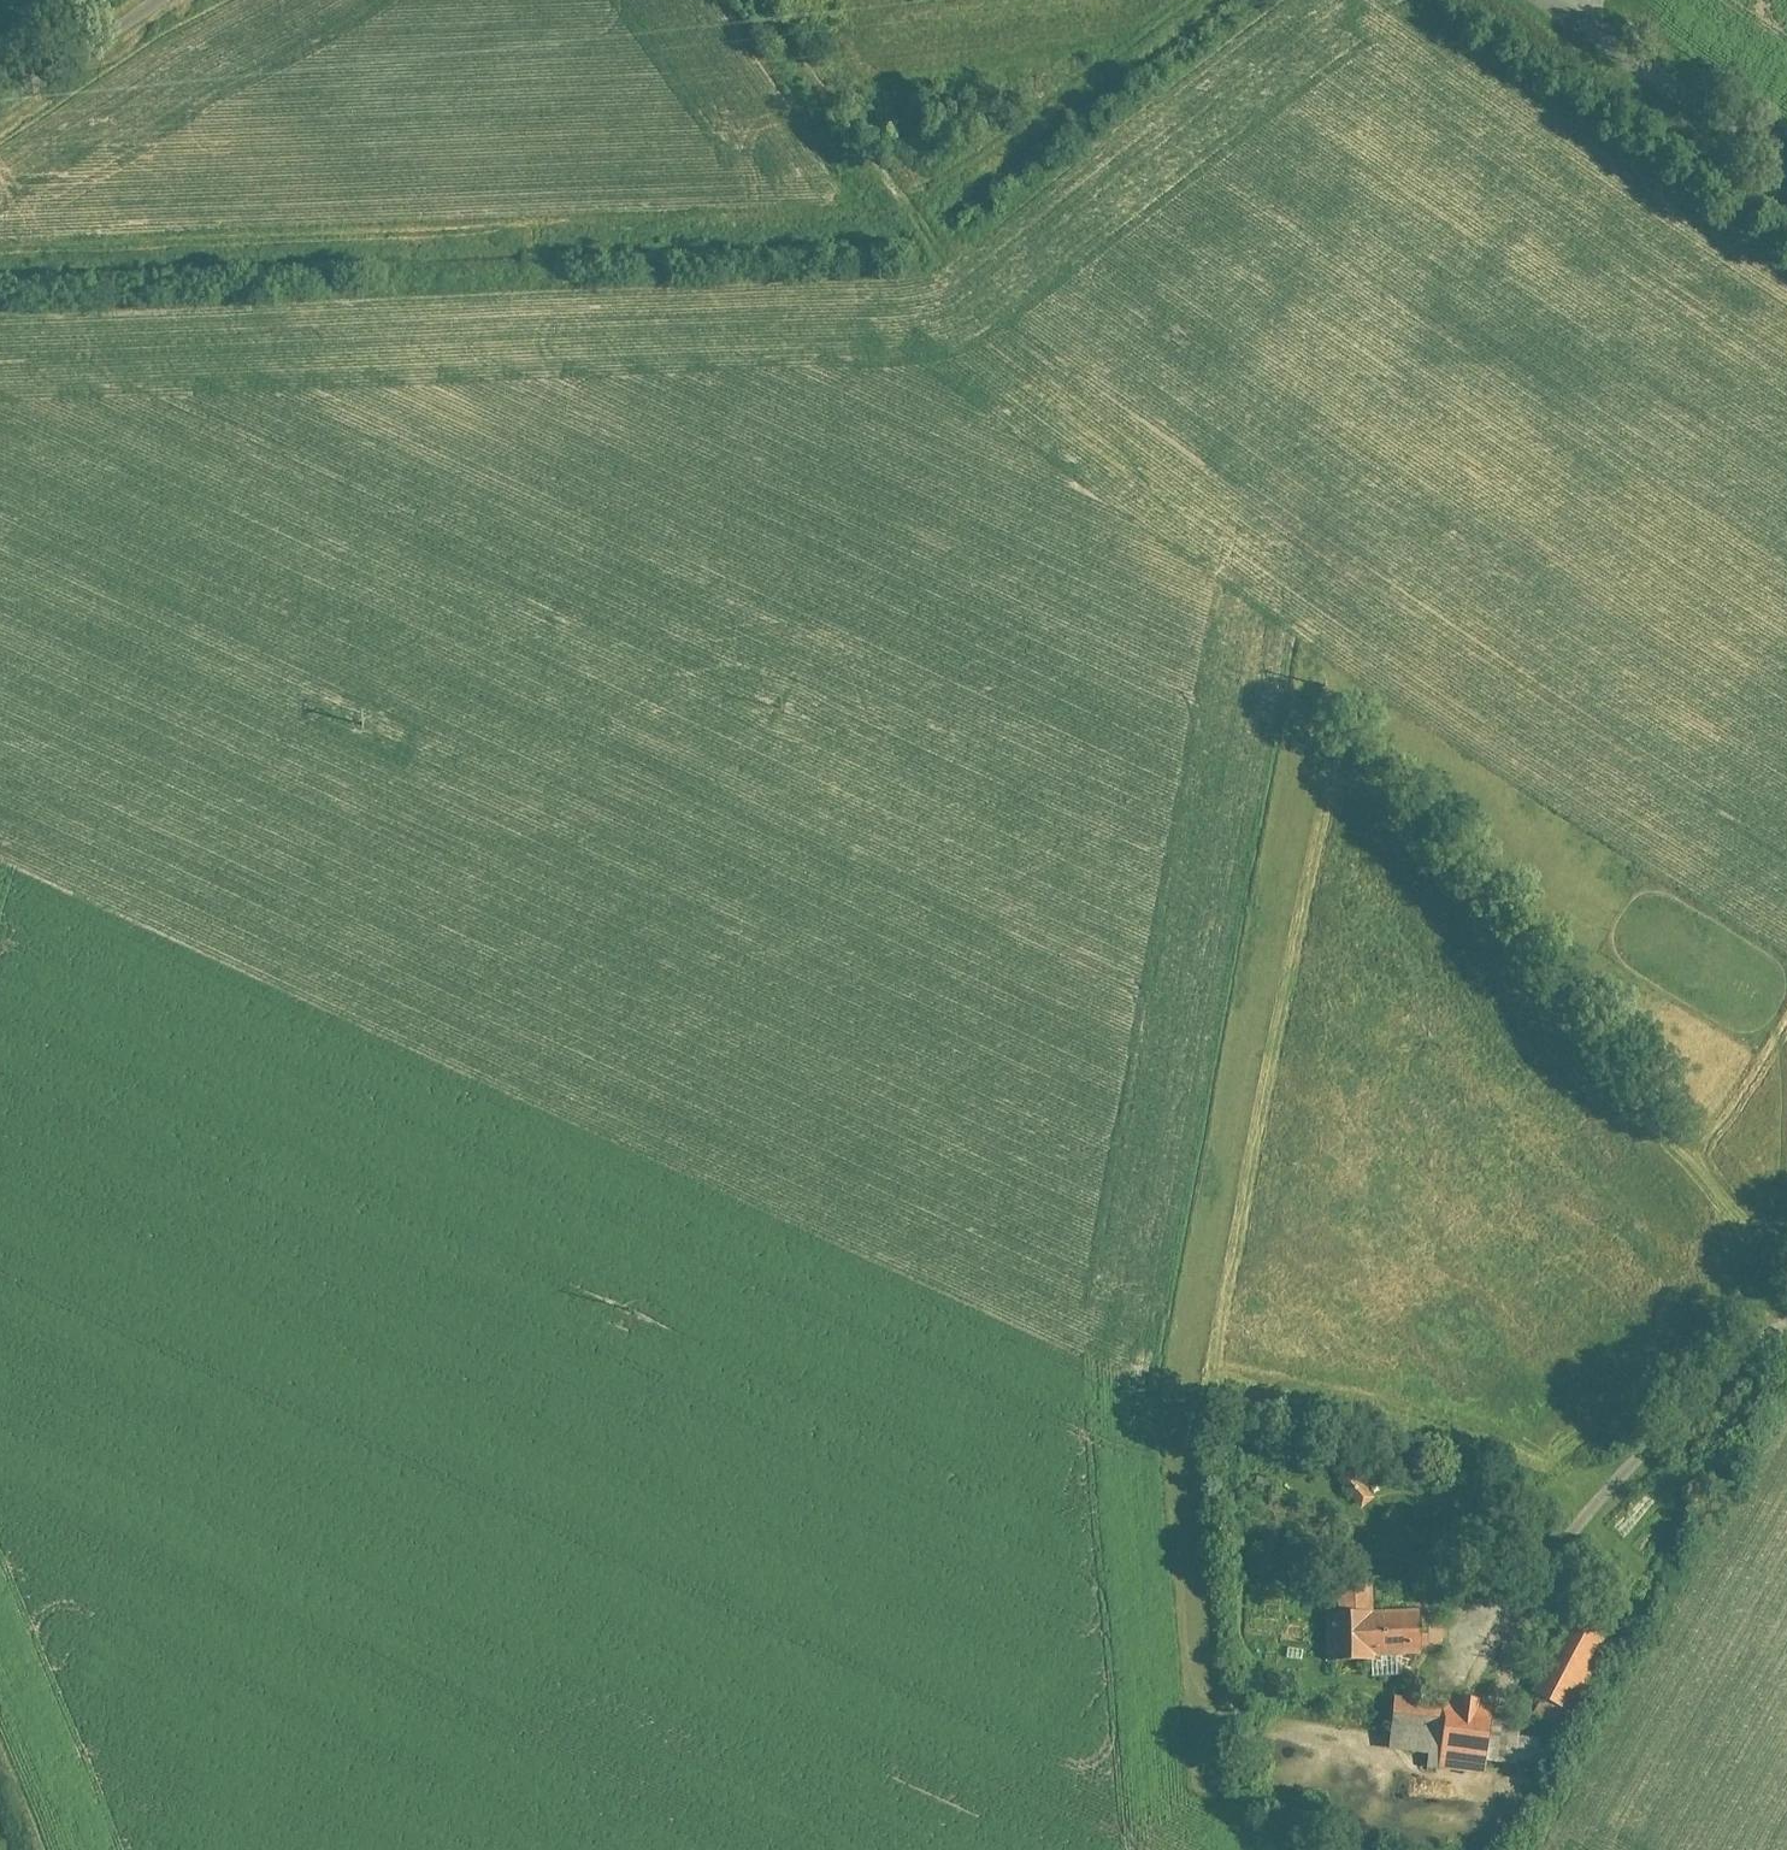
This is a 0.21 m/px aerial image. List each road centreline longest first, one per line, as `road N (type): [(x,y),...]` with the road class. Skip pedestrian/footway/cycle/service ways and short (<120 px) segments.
road 1 (unclassified): [(1602,26),(1786,160)]
road 2 (unclassified): [(175,0),(0,117)]

